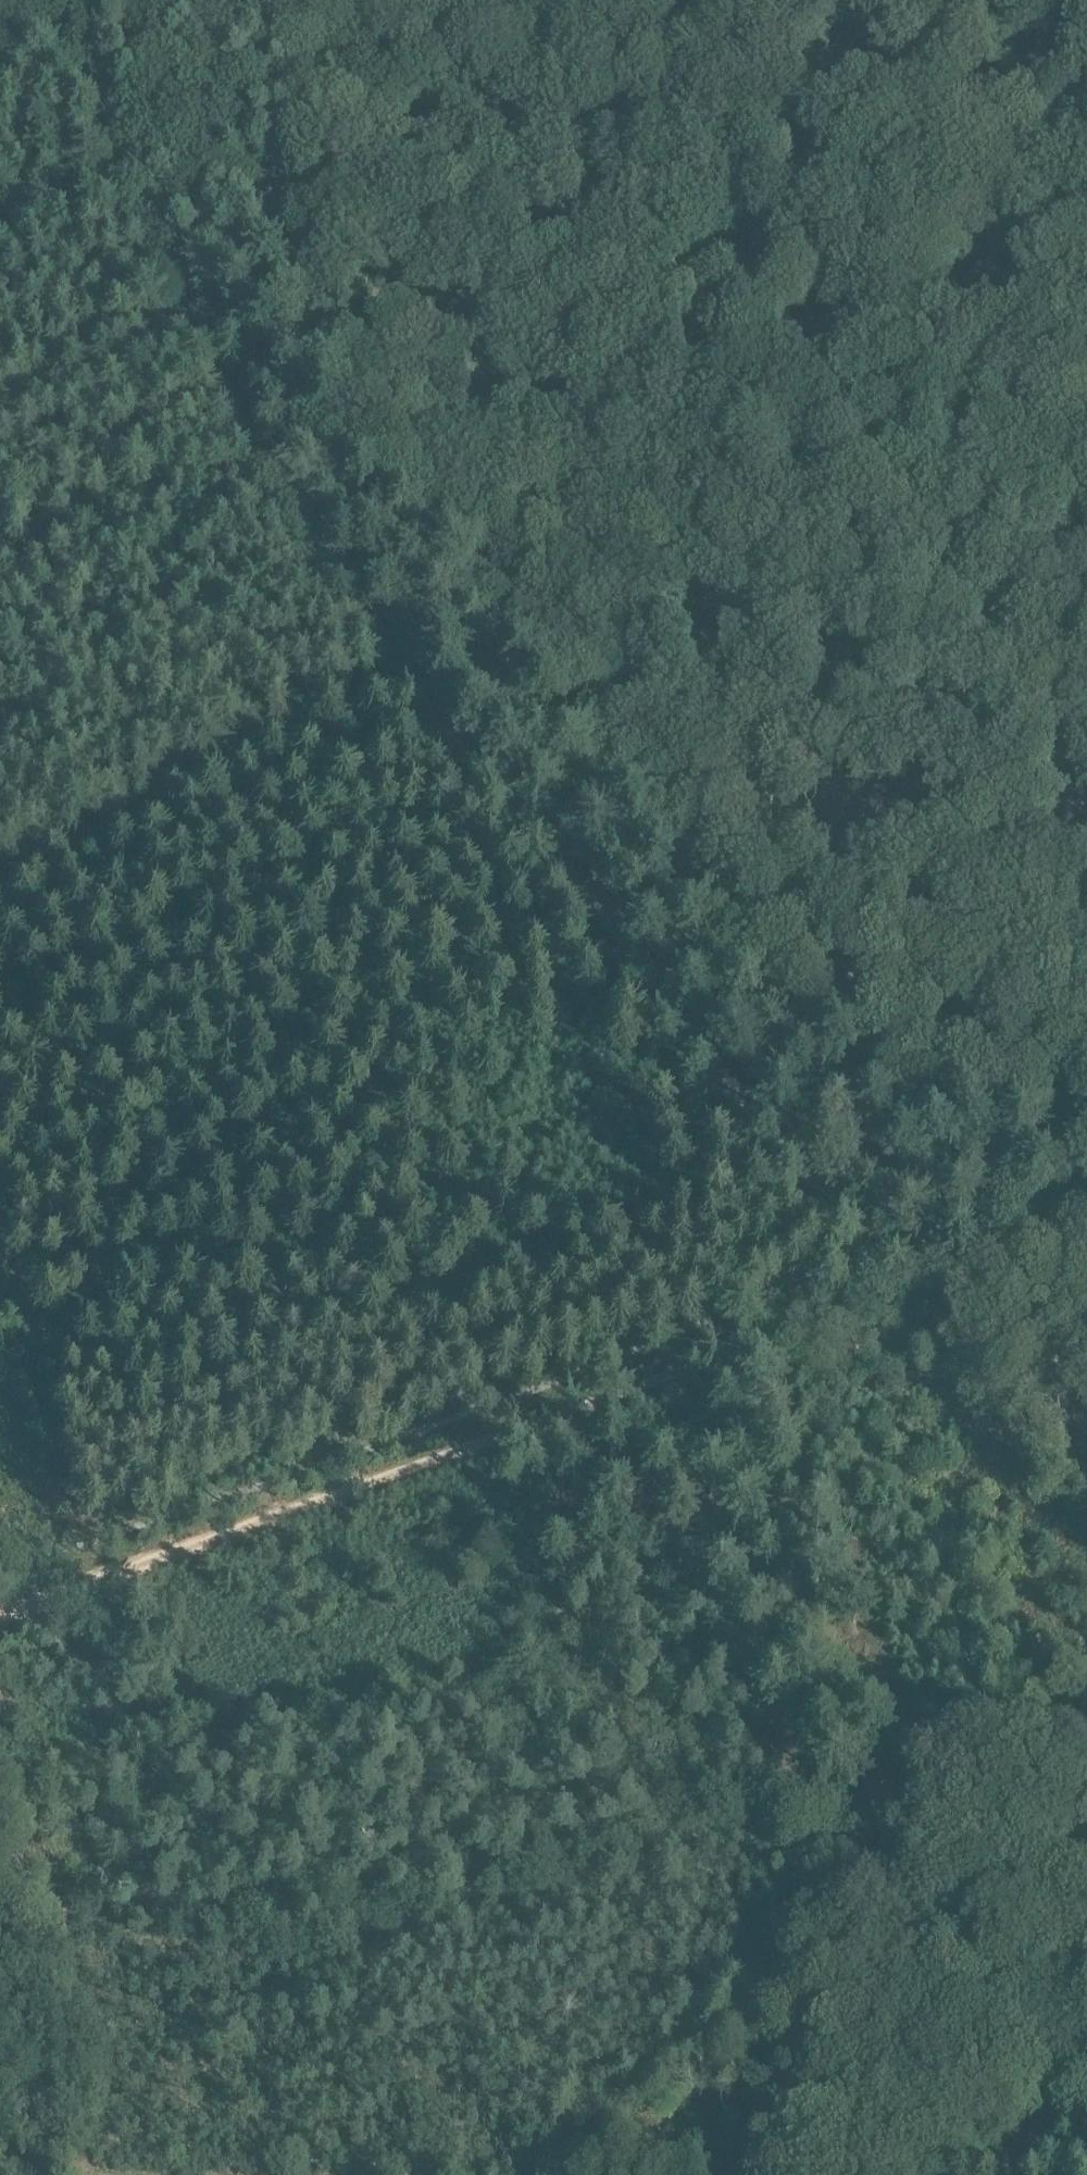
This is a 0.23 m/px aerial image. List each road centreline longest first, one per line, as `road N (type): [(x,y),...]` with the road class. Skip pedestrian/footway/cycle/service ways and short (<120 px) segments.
road 1 (track): [(885,1252),(776,1161),(547,850),(407,682),(203,332),(53,16)]
road 2 (track): [(0,1613),(1086,1221)]
road 3 (track): [(885,1252),(925,1280),(963,1286),(1086,1377)]

